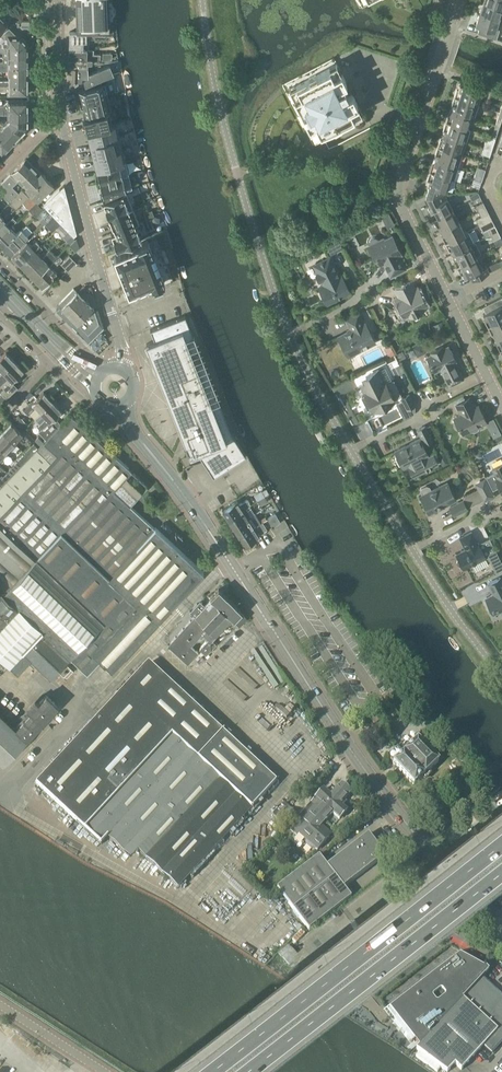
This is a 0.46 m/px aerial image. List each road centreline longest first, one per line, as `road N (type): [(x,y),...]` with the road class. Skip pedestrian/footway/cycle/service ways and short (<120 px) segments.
road 1 (secondary): [(501,939),(329,721),(193,505),(149,451)]
road 2 (primary): [(501,839),(202,1071)]
road 3 (unclassified): [(289,334),(229,141),(203,0)]
road 4 (primary): [(241,1071),(501,868)]
road 5 (unclassified): [(449,301),(402,197),(461,0)]
road 6 (unclassified): [(59,113),(119,338),(119,369)]
road 7 (unclassified): [(351,451),(289,334)]
road 8 (unclassified): [(103,1071),(0,1006)]

